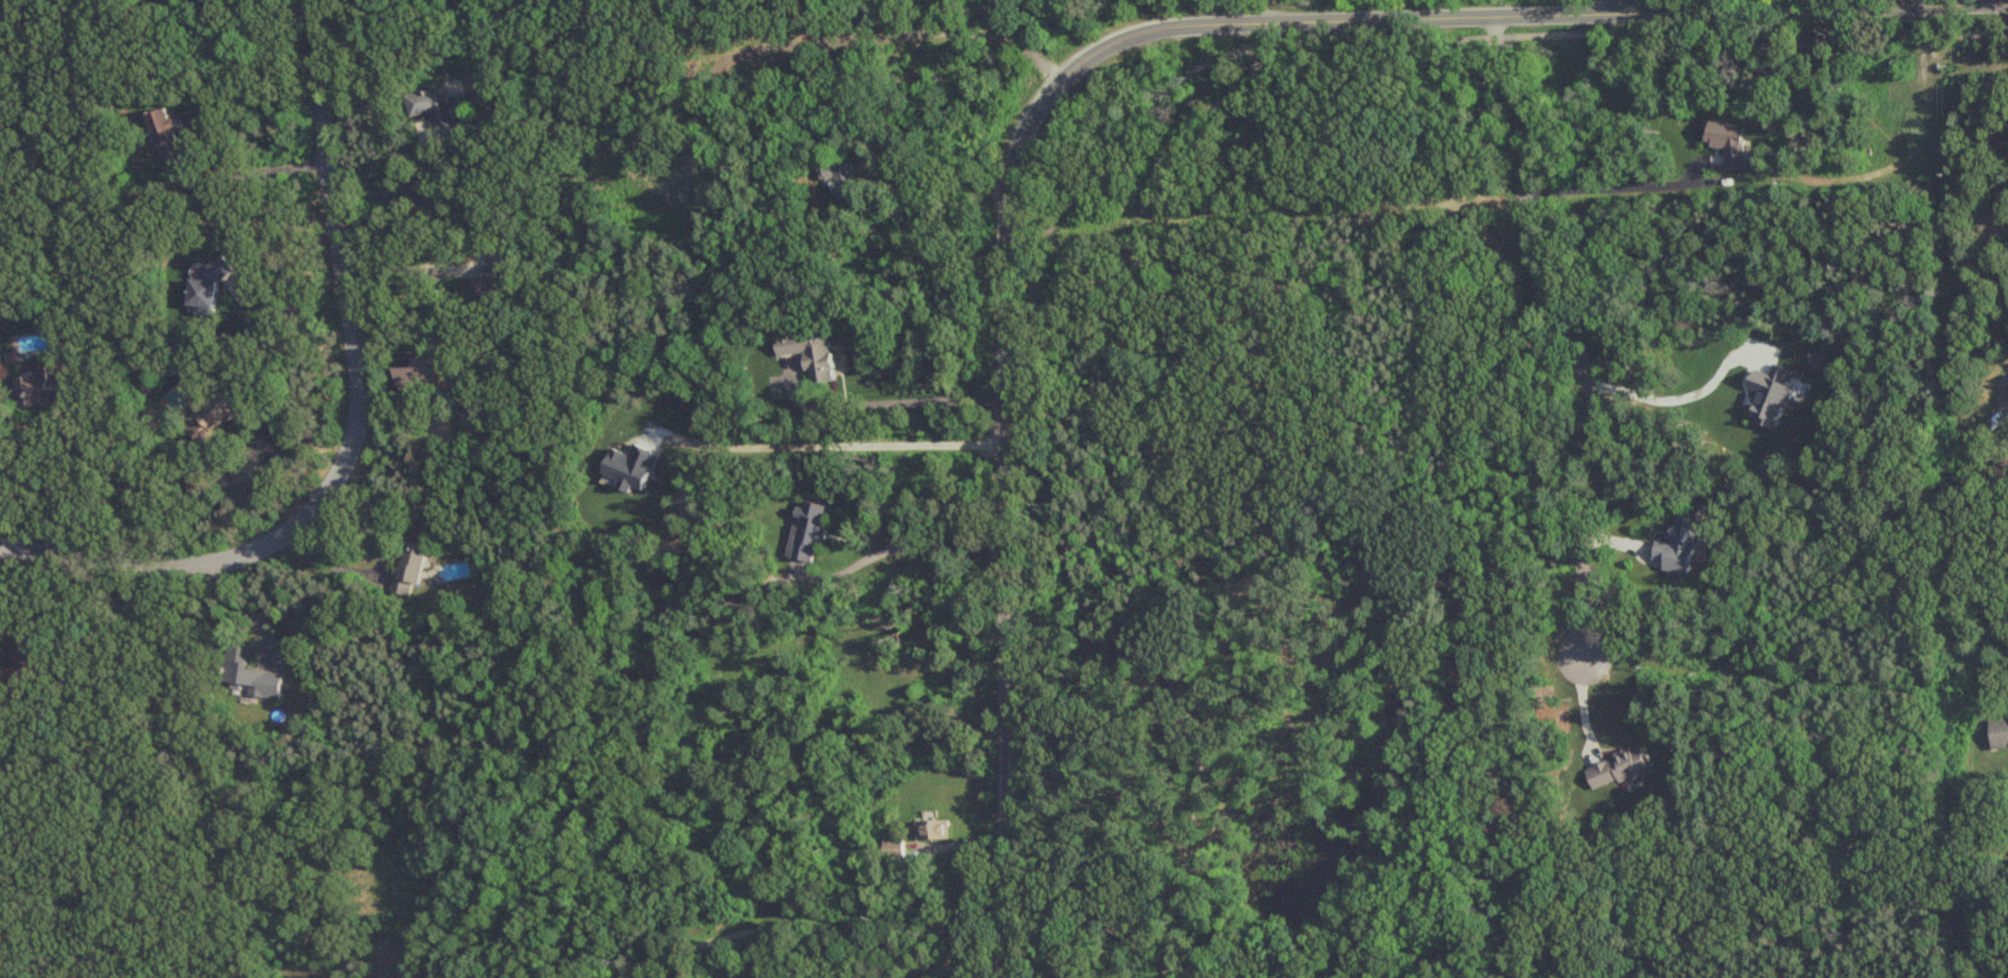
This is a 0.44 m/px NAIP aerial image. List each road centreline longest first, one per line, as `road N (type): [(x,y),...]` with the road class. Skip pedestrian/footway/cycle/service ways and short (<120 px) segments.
road 1 (residential): [(1006,977),(1006,205),(1015,157),(1058,87),(1116,45),(1176,28),(2007,4)]
road 2 (residential): [(0,546),(156,565),(233,559),(284,535),(332,488),(355,431),(358,392),(330,160),(322,0)]

